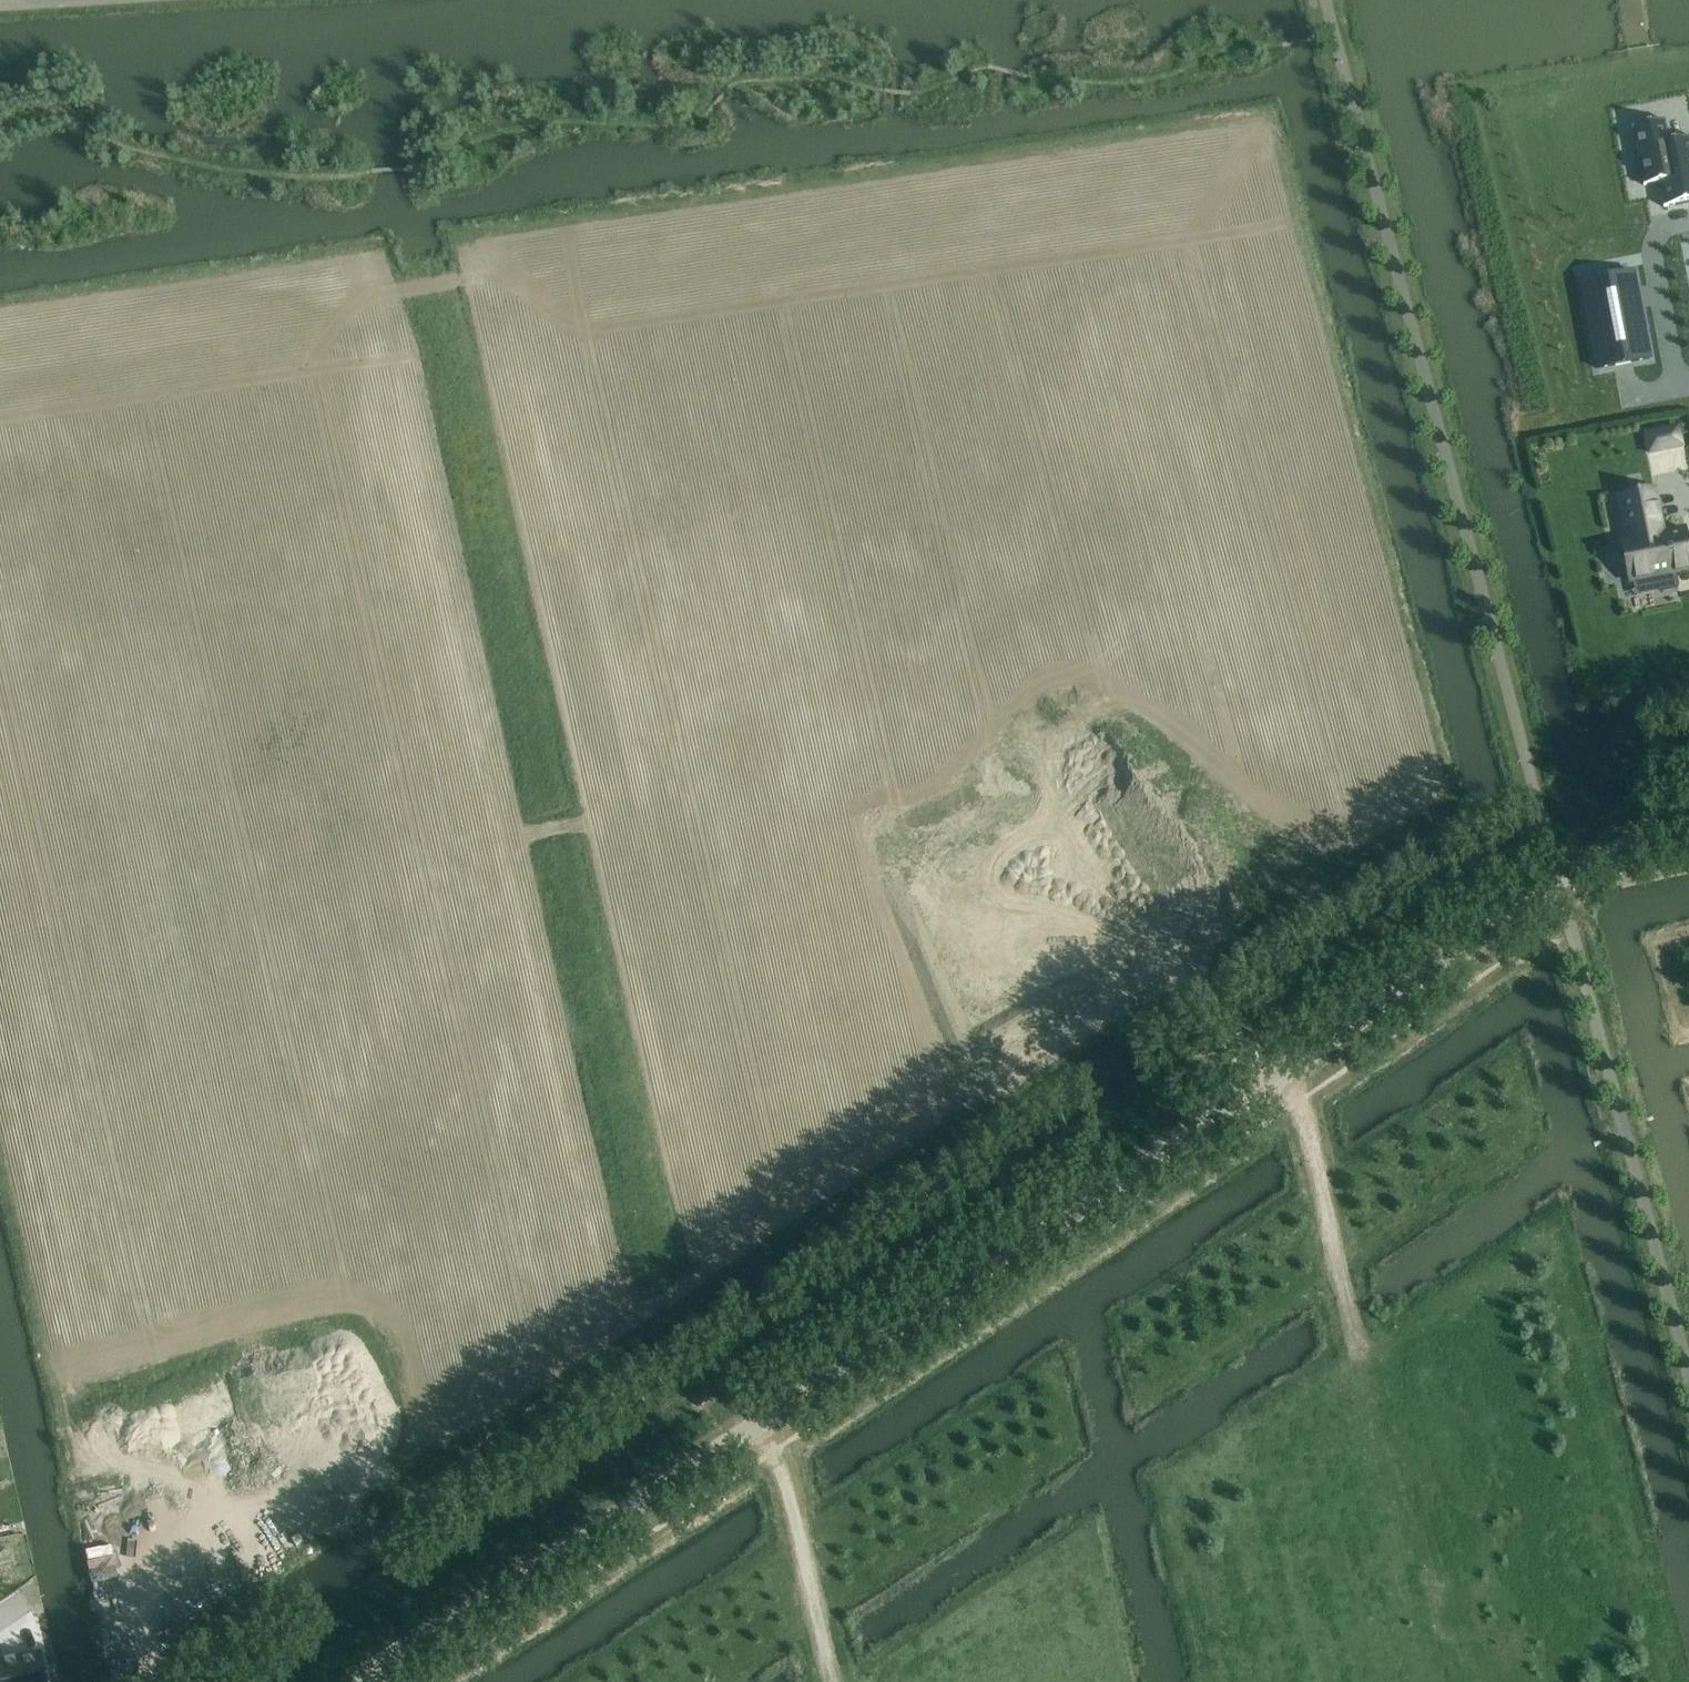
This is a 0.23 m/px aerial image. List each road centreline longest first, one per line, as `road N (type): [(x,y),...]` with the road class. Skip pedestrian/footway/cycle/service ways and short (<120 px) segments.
road 1 (unclassified): [(369,1681),(1159,1156),(1558,880),(1608,853),(1688,826)]

